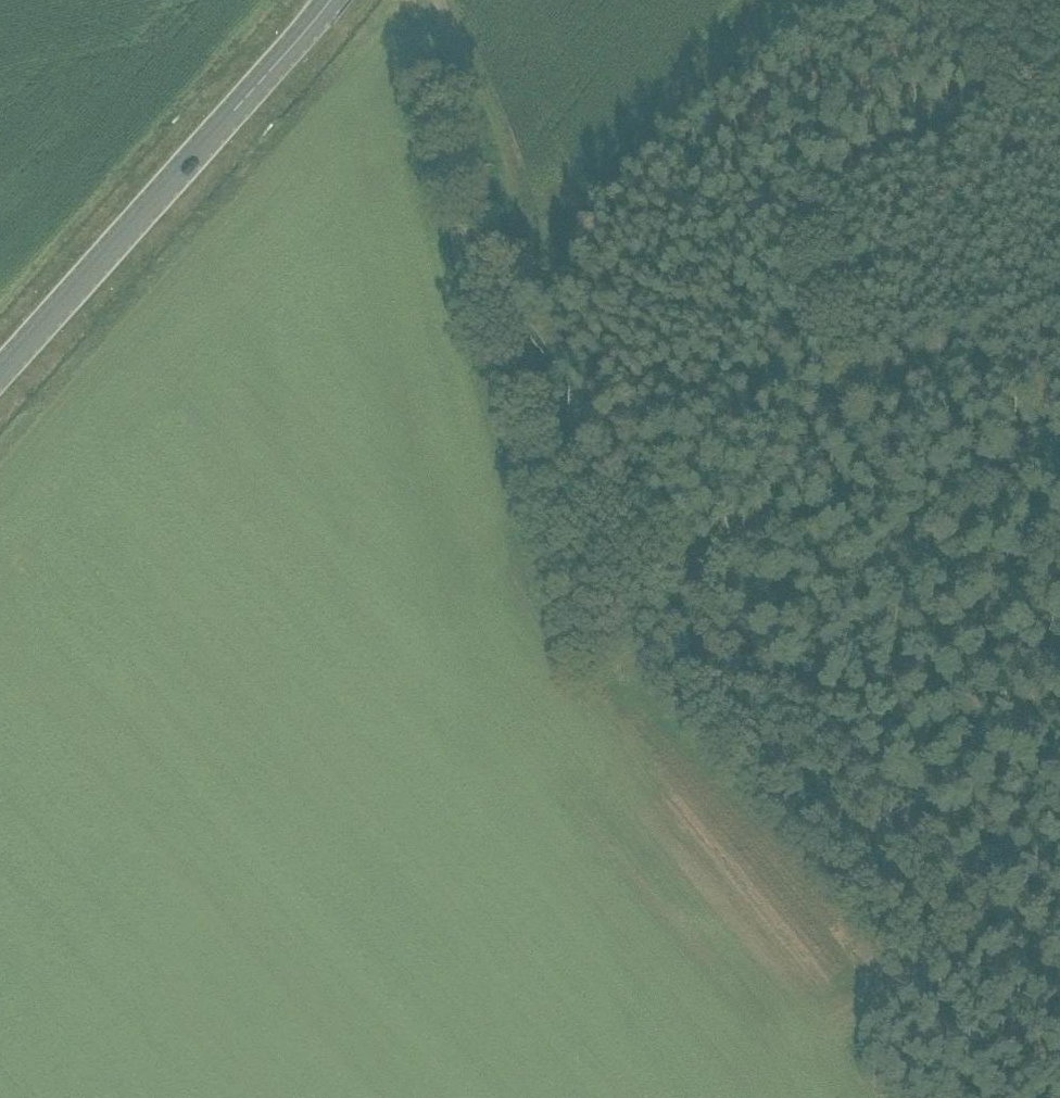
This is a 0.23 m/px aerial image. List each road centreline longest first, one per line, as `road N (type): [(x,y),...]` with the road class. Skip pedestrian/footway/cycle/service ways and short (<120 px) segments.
road 1 (track): [(1059,991),(716,605),(634,535),(601,493),(557,416),(520,312),(488,134),(441,0)]
road 2 (secondary): [(0,370),(329,0)]

